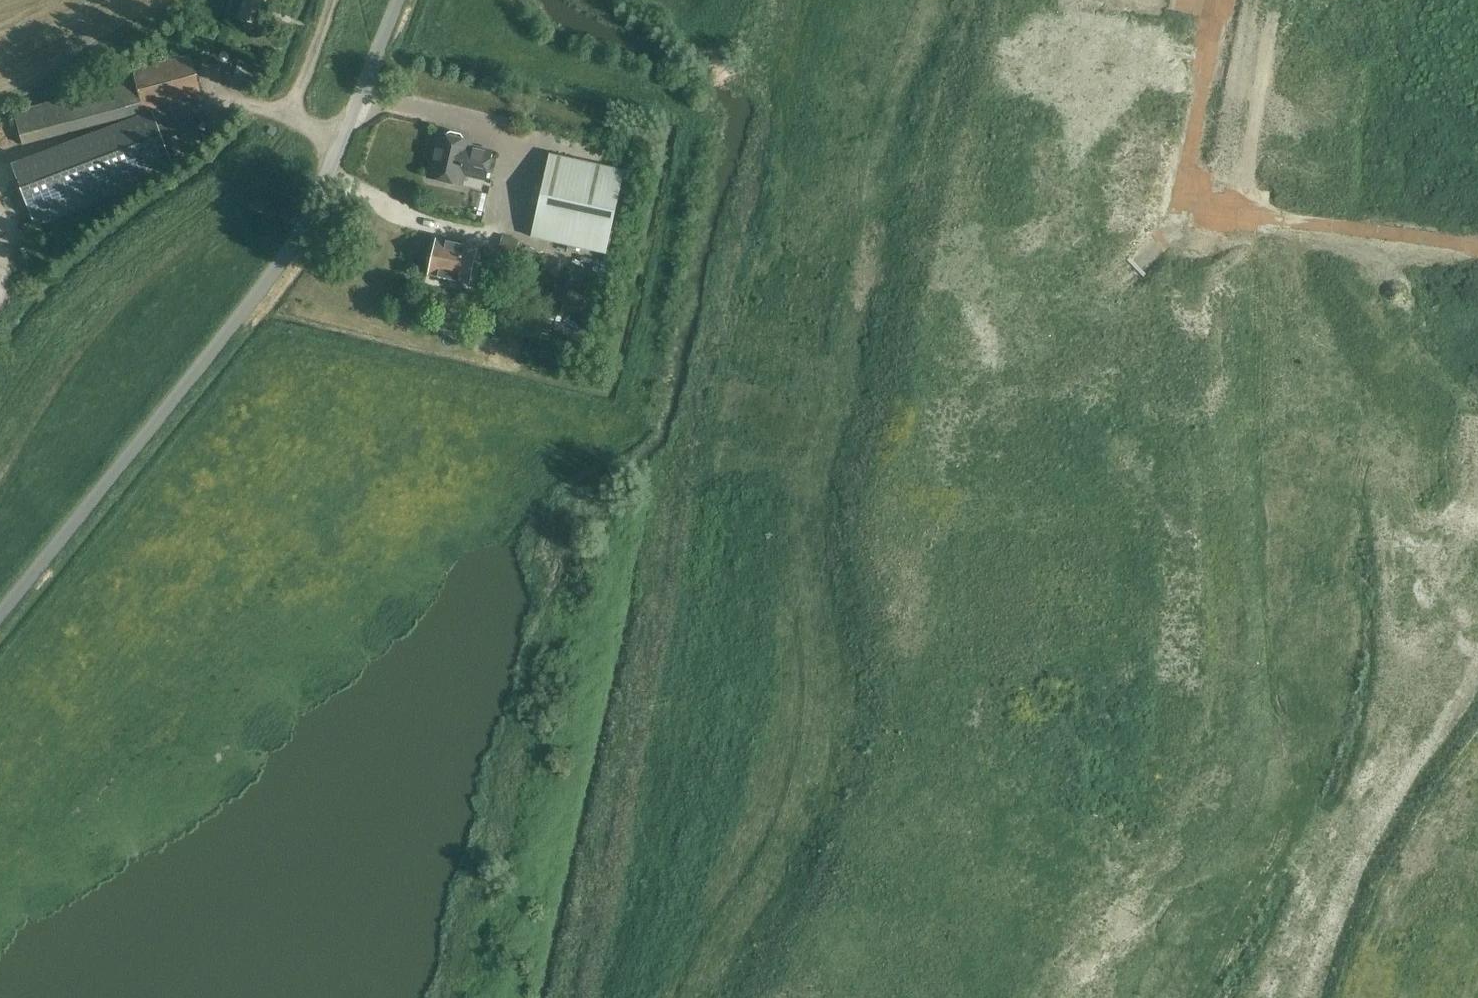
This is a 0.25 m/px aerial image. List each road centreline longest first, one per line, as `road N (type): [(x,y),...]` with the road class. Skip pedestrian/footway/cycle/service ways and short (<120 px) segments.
road 1 (unclassified): [(0,617),(286,254),(399,0)]
road 2 (track): [(302,122),(290,117),(332,0)]

